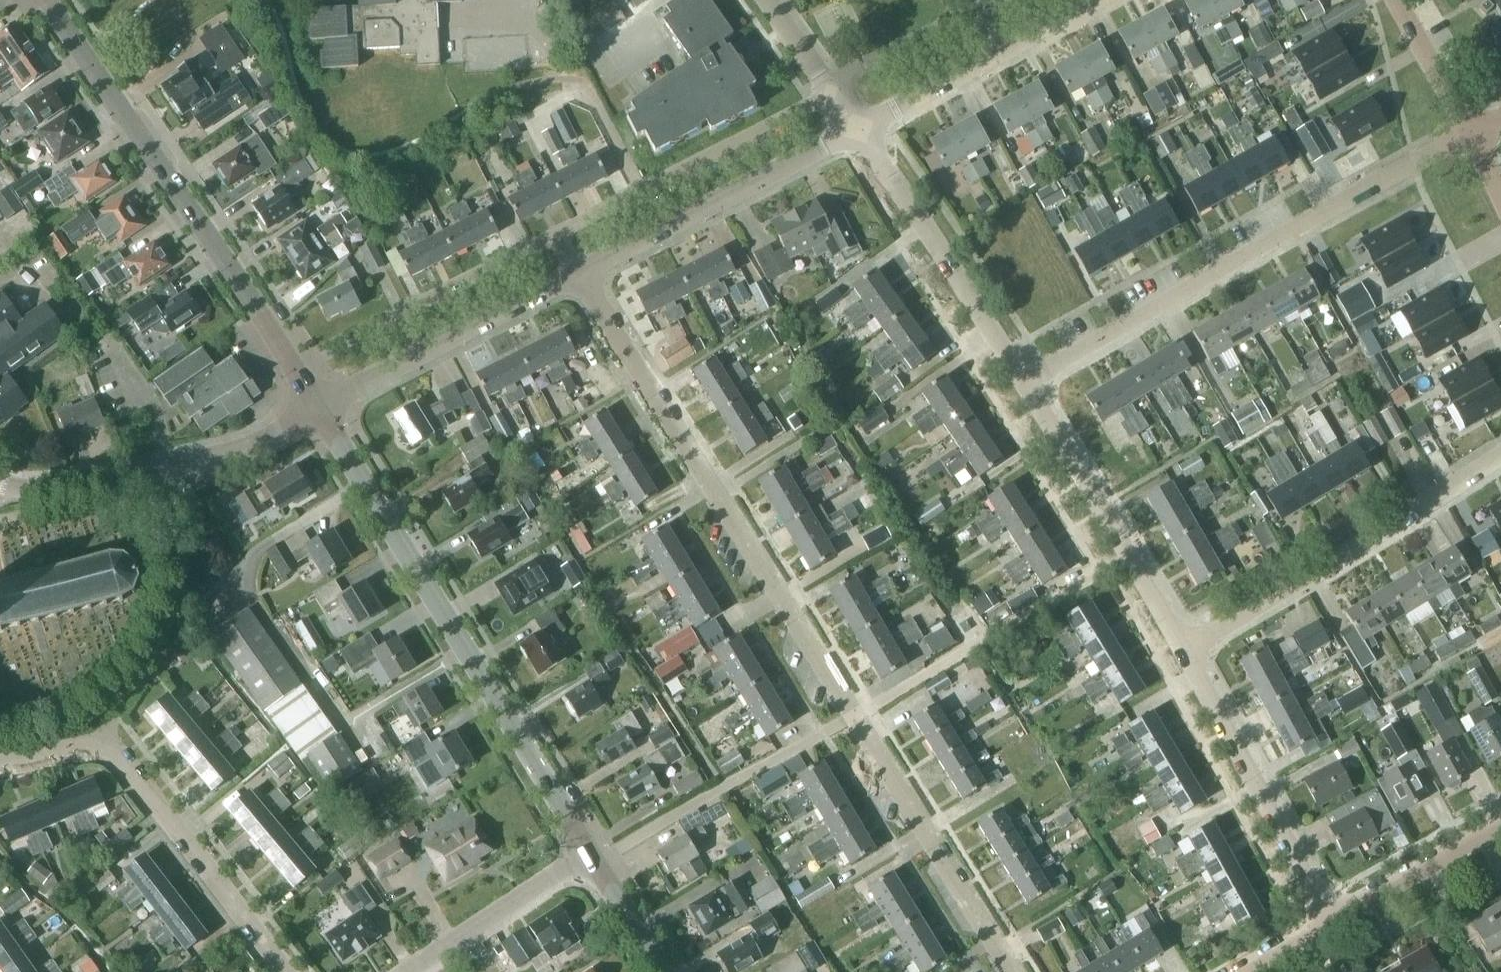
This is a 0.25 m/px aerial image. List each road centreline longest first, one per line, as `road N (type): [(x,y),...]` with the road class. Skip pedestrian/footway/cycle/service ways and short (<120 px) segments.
road 1 (residential): [(1015,971),(583,274)]
road 2 (tertiary): [(591,859),(323,408)]
road 3 (residential): [(1030,384),(1472,133)]
road 4 (tertiary): [(323,408),(53,0)]
road 5 (residential): [(0,766),(86,745),(121,759),(285,971)]
road 6 (residential): [(1187,652),(1500,457)]
road 7 (residential): [(0,485),(77,488),(203,460),(256,444),(323,408)]
road 8 (residential): [(583,274),(859,129)]
road 9 (residential): [(1187,652),(1030,384)]
road 10 (residential): [(1030,384),(859,129)]
road 11 (residential): [(558,232),(828,86)]
road 12 (residential): [(1328,920),(1187,652)]
road 13 (residential): [(414,358),(401,331),(403,311),(558,232)]
road 14 (residential): [(412,971),(591,859)]
road 15 (residential): [(1328,920),(1500,821)]
road 16 (residential): [(414,358),(583,274)]
road 17 (residential): [(828,86),(978,5)]
road 18 (residential): [(859,129),(1005,53)]
road 19 (residential): [(1472,133),(1399,0)]
road 20 (tertiary): [(662,971),(591,859)]

